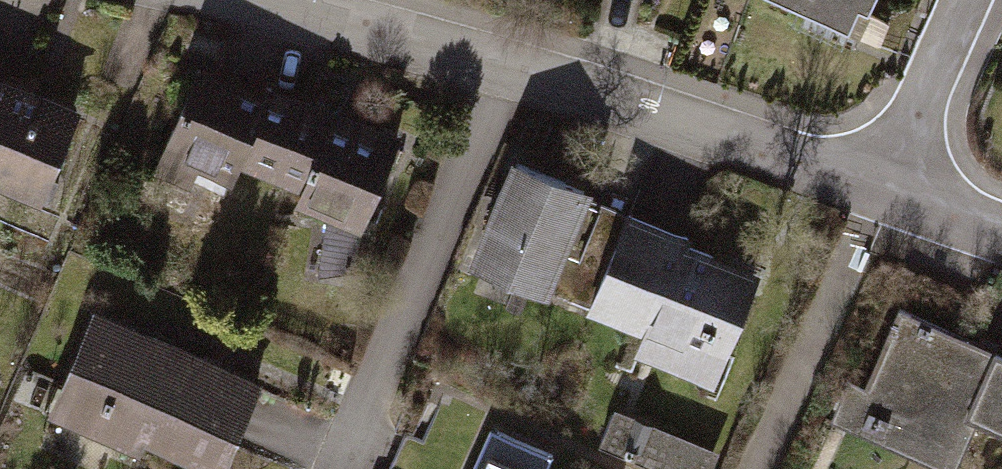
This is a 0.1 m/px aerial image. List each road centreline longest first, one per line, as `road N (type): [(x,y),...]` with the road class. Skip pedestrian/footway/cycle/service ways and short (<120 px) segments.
road 1 (residential): [(244,0),(471,57),(897,189)]
road 2 (residential): [(897,189),(982,0)]

